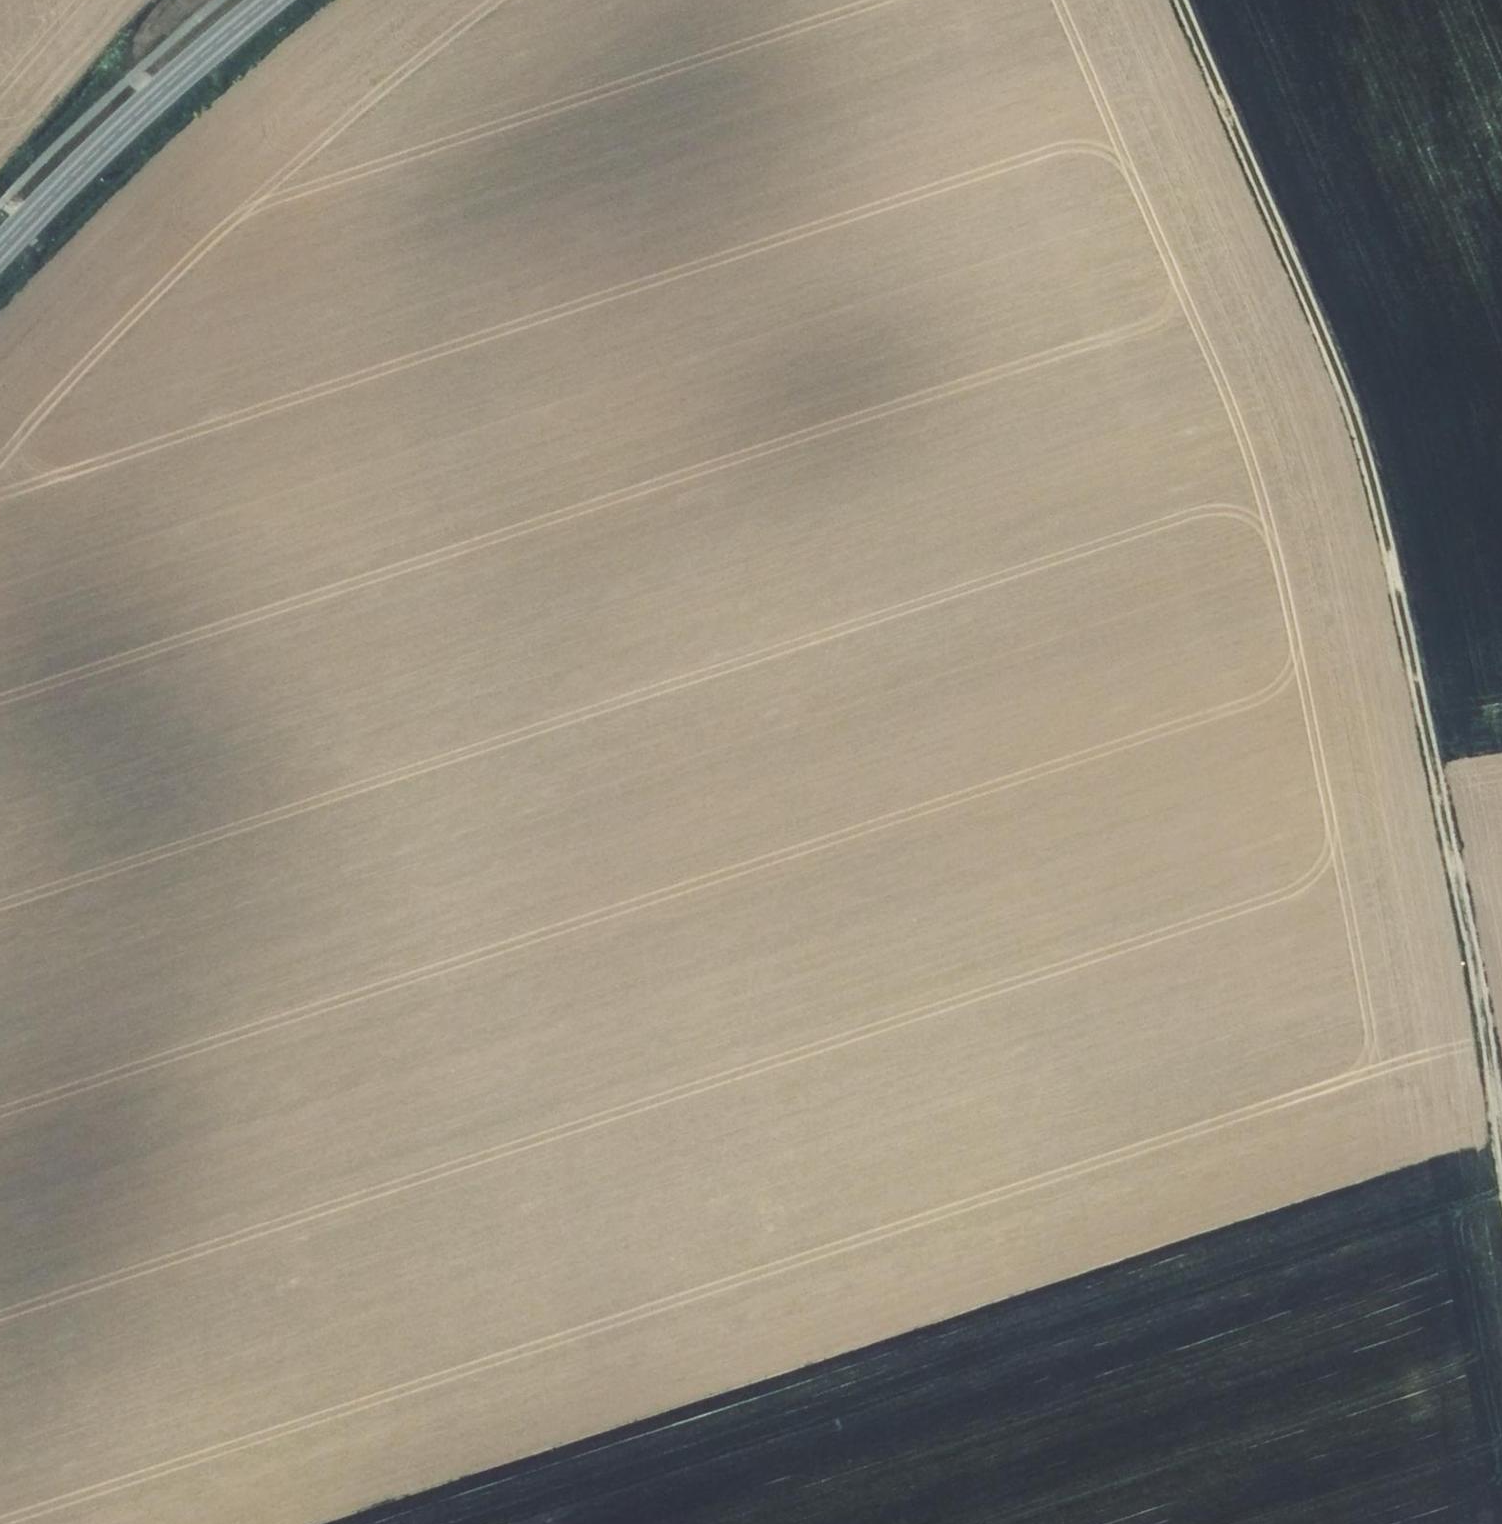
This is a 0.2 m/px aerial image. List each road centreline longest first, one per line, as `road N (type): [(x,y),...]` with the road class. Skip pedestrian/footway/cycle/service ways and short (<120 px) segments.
road 1 (track): [(1501,1075),(1413,603),(1365,401),(1184,0)]
road 2 (tertiary): [(0,250),(107,141),(268,0)]

